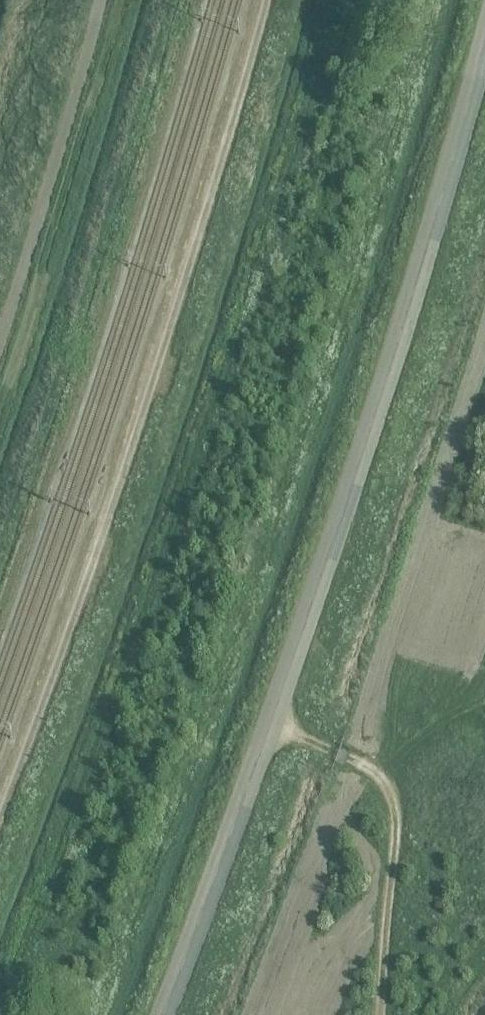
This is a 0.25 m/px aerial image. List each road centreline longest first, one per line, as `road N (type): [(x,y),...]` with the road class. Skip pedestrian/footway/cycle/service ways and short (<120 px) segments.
road 1 (tertiary): [(162,1014),(332,547),(484,42)]
road 2 (track): [(0,826),(138,440),(268,0)]
road 3 (track): [(99,0),(0,352)]

